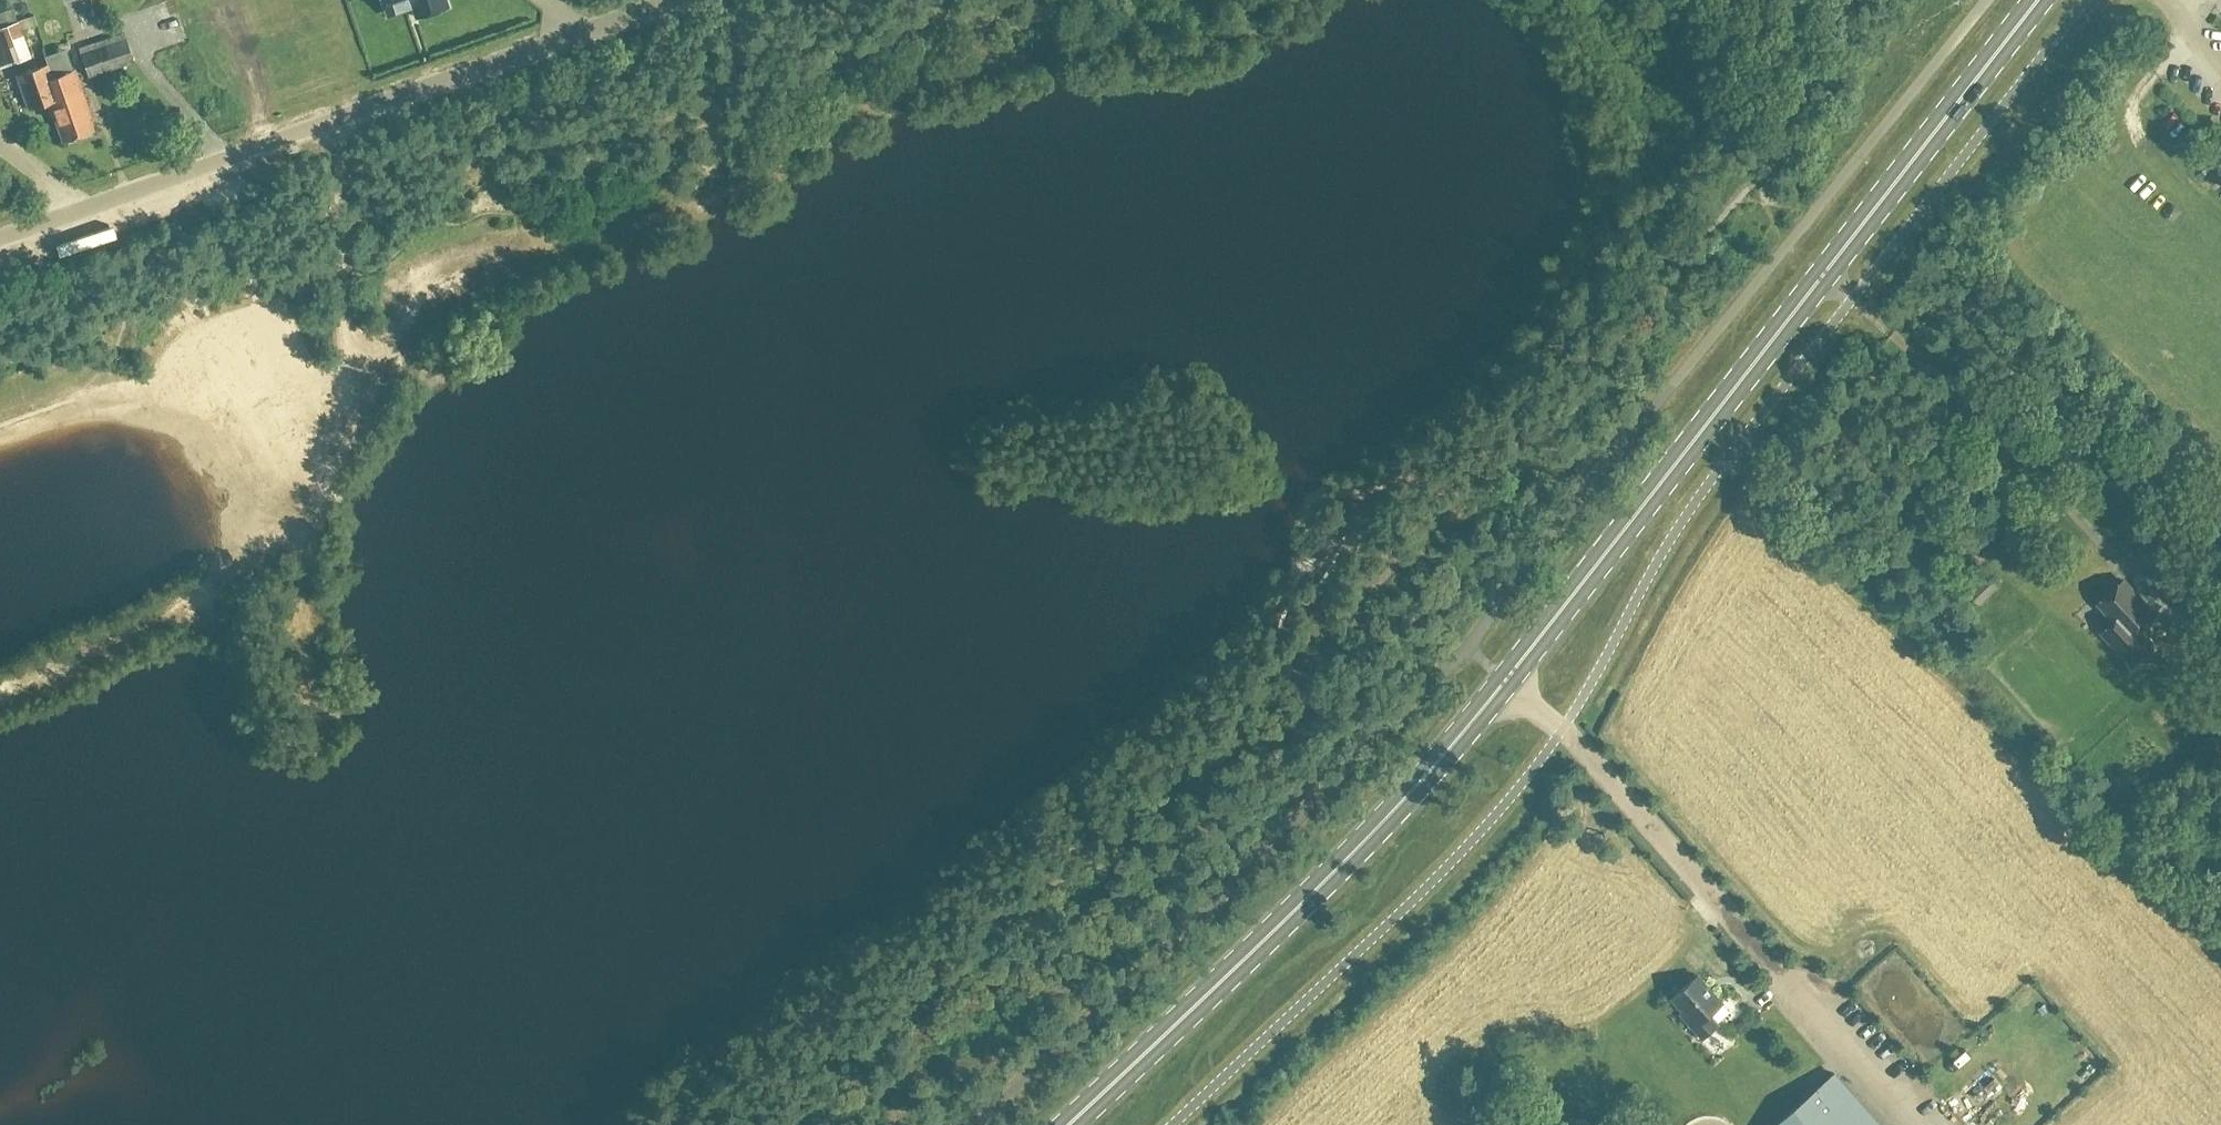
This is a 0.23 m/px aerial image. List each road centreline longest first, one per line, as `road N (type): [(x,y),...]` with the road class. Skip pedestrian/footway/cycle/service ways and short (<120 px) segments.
road 1 (primary): [(1060,1124),(1416,787),(2037,0)]
road 2 (unclassified): [(0,237),(664,0)]

